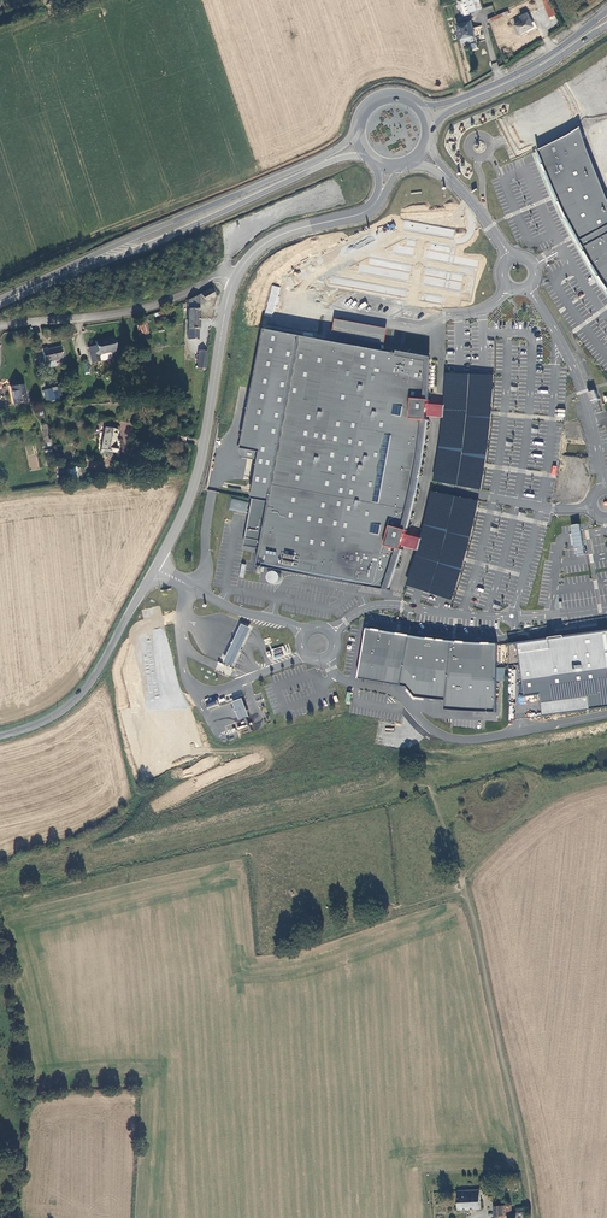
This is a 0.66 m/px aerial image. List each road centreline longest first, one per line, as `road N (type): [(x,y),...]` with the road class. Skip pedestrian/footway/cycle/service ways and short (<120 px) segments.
road 1 (tertiary): [(0,735),(26,729),(77,698),(155,568),(197,476),(234,279)]
road 2 (primary): [(356,129),(326,156),(22,293)]
road 3 (primary): [(22,293),(339,159),(367,158)]
road 4 (unclassified): [(234,279),(108,314),(0,324)]
road 5 (primary): [(606,11),(515,75),(450,103),(420,104)]
road 6 (primary): [(432,131),(445,114),(535,72),(606,26)]
road 7 (residential): [(606,107),(584,100),(463,151),(450,179)]
road 8 (tertiary): [(234,279),(272,240),(377,203)]

